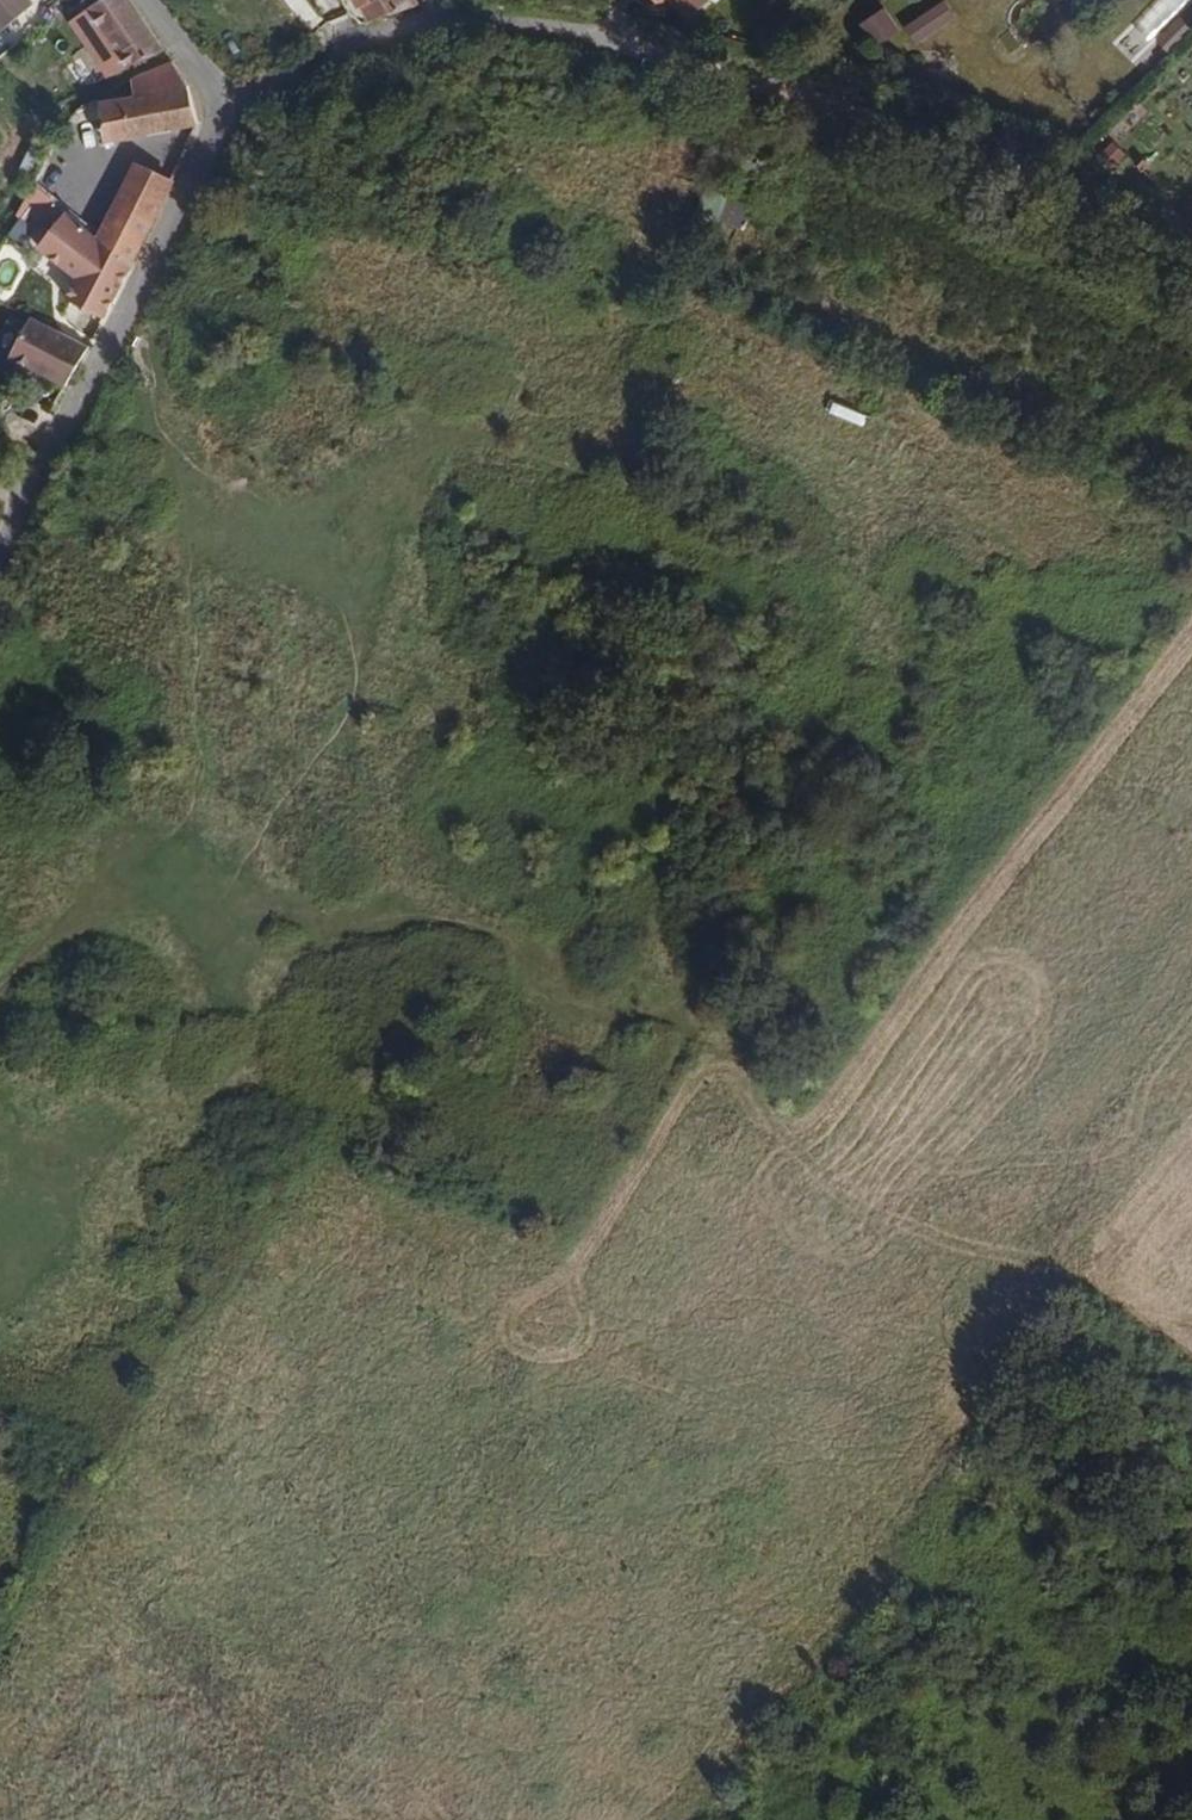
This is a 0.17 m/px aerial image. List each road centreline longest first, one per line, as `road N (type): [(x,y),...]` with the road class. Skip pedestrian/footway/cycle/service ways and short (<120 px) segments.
road 1 (residential): [(224,107),(264,96),(380,34),(496,21),(633,49),(977,183),(1191,247)]
road 2 (residential): [(0,578),(224,107)]
road 3 (residential): [(224,107),(149,0)]

